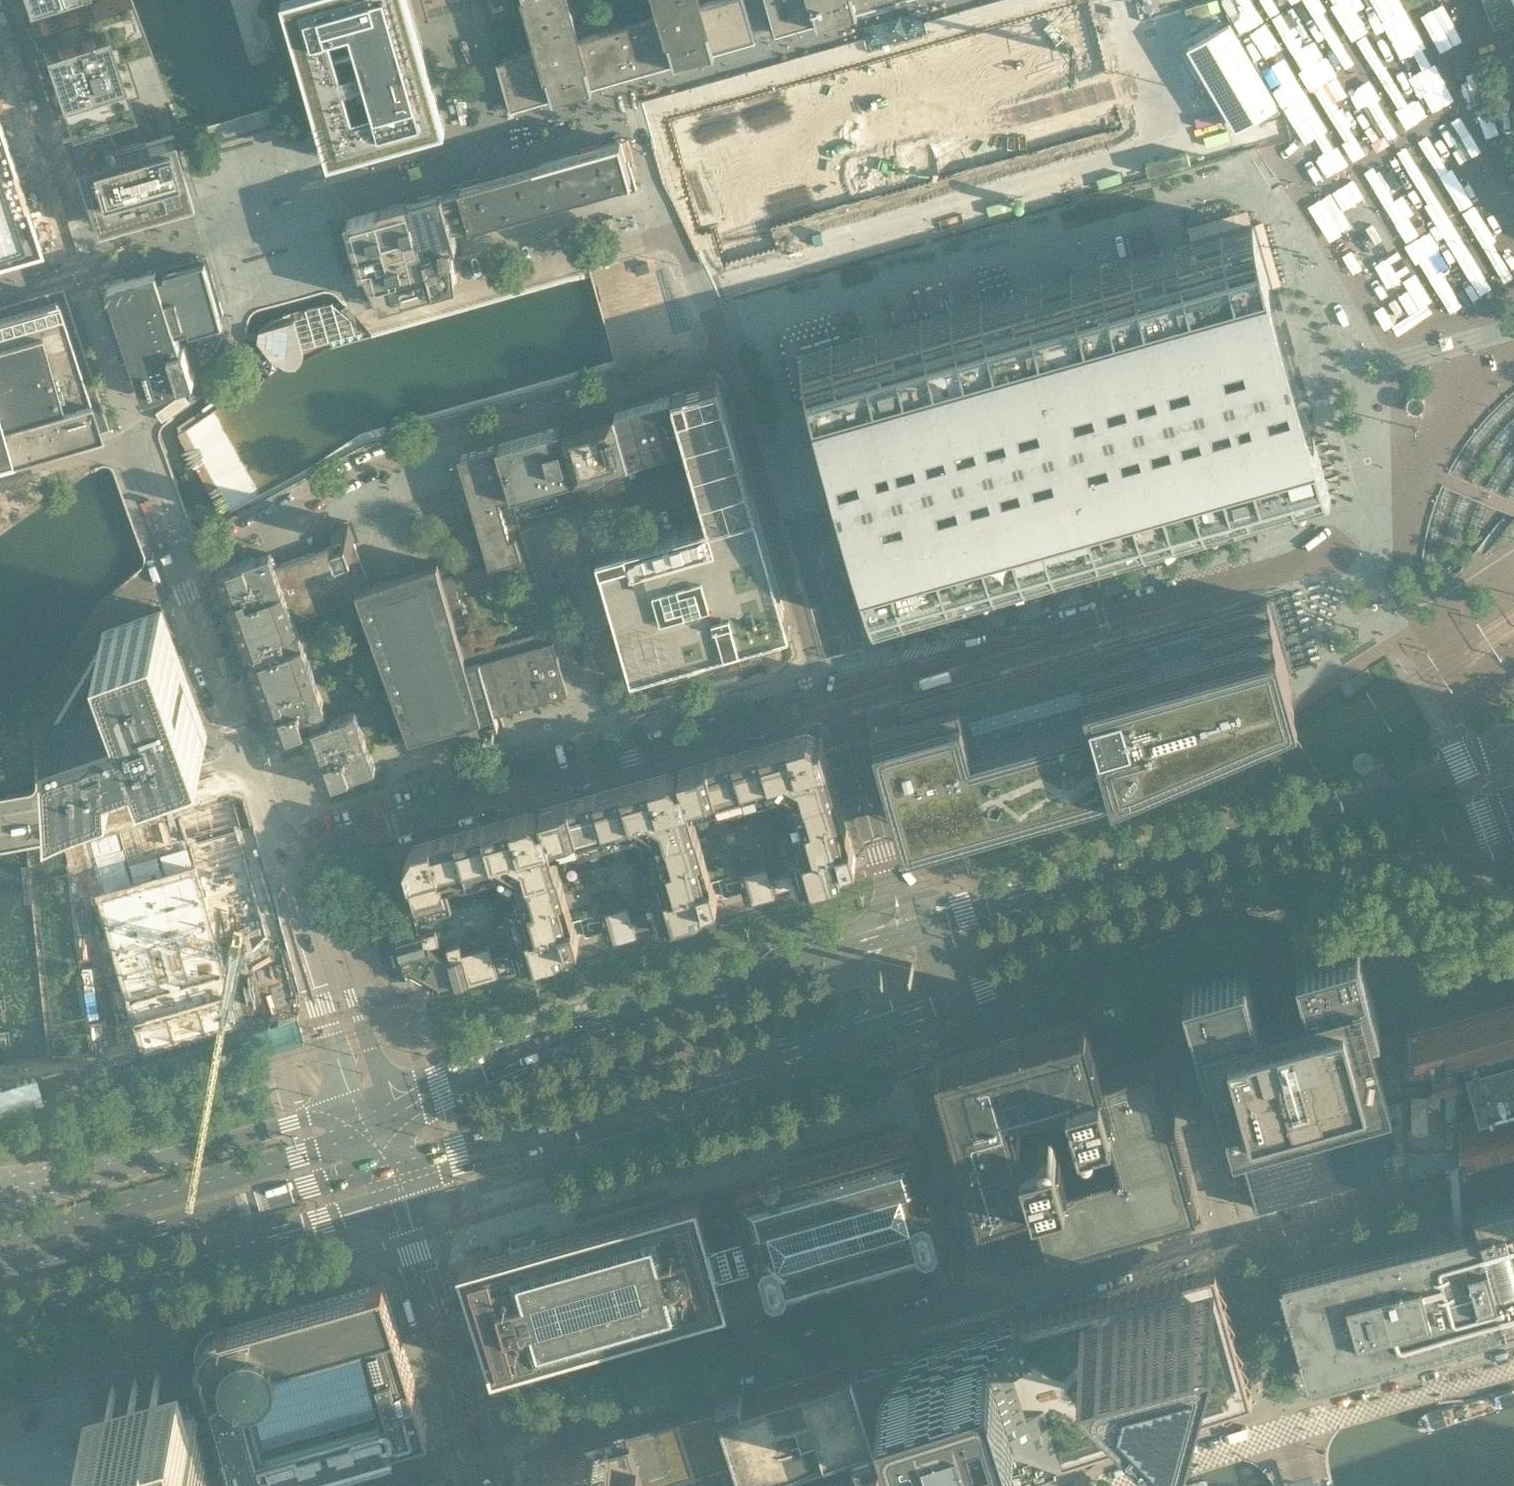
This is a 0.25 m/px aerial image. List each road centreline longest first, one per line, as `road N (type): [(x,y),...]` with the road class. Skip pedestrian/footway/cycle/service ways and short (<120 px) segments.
road 1 (secondary): [(1513,737),(1369,796),(928,926)]
road 2 (residential): [(180,571),(375,461),(726,356)]
road 3 (residential): [(475,1439),(993,1297)]
road 4 (residential): [(839,694),(1329,553)]
road 5 (secondary): [(851,949),(577,1029),(391,1113)]
road 6 (secondary): [(0,1321),(335,1220),(398,1192)]
road 7 (secondary): [(0,1276),(388,1165)]
road 8 (secondary): [(1152,942),(1513,810)]
road 9 (secondary): [(364,1129),(313,1150),(0,1241)]
road 10 (secondary): [(398,1192),(710,1099),(735,1068)]
road 11 (secondary): [(352,1105),(0,1195)]
road 12 (residential): [(597,766),(538,542),(559,519),(653,492)]
road 13 (secondary): [(388,1165),(735,1068)]
road 14 (residential): [(726,356),(823,698)]
road 15 (residential): [(1173,1014),(1365,959),(1401,966),(1513,936)]
road 16 (residential): [(597,766),(282,855)]
road 17 (residential): [(388,314),(676,229)]
road 18 (residential): [(884,1026),(920,1073),(993,1297)]
road 19 (residential): [(1233,1248),(1513,1171)]
road 20 (residential): [(391,1113),(308,874),(282,855)]
road 21 (residential): [(282,855),(352,1105)]
road 22 (residential): [(475,1439),(398,1192)]
road 23 (residential): [(0,826),(70,814),(249,759)]
road 24 (residential): [(1281,1405),(1037,1485)]
road 25 (residential): [(993,1297),(1229,1233)]
road 26 (residential): [(1513,1339),(1281,1405)]
road 27 (residential): [(823,698),(597,766)]
road 28 (residential): [(1173,1014),(1229,1233)]
road 29 (secondary): [(953,1003),(1152,942)]
road 30 (residential): [(180,571),(249,759)]
road 31 (residential): [(889,866),(839,694)]
road 32 (residential): [(1233,1248),(1281,1405)]
road 33 (secondary): [(735,1068),(884,1026)]
road 34 (residential): [(475,1439),(332,1485)]
road 35 (residential): [(132,436),(180,571)]
road 36 (residential): [(0,479),(132,436)]
road 37 (residential): [(726,356),(676,229)]

